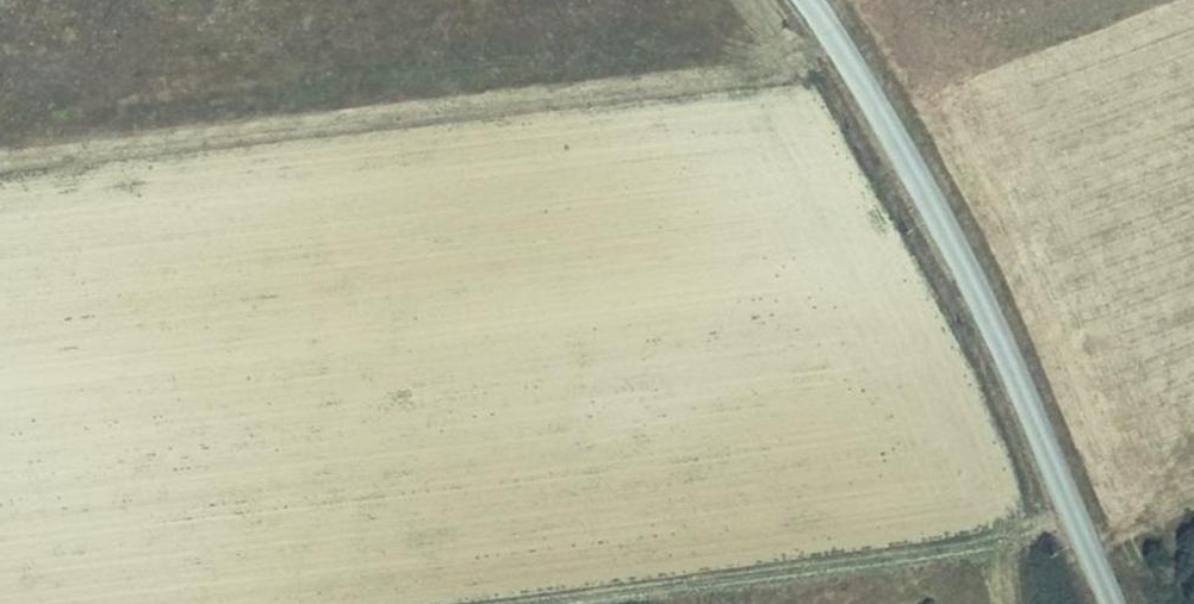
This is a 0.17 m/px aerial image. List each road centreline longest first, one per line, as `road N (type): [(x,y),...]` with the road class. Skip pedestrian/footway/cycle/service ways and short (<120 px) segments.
road 1 (residential): [(1110,603),(966,259),(808,0)]

